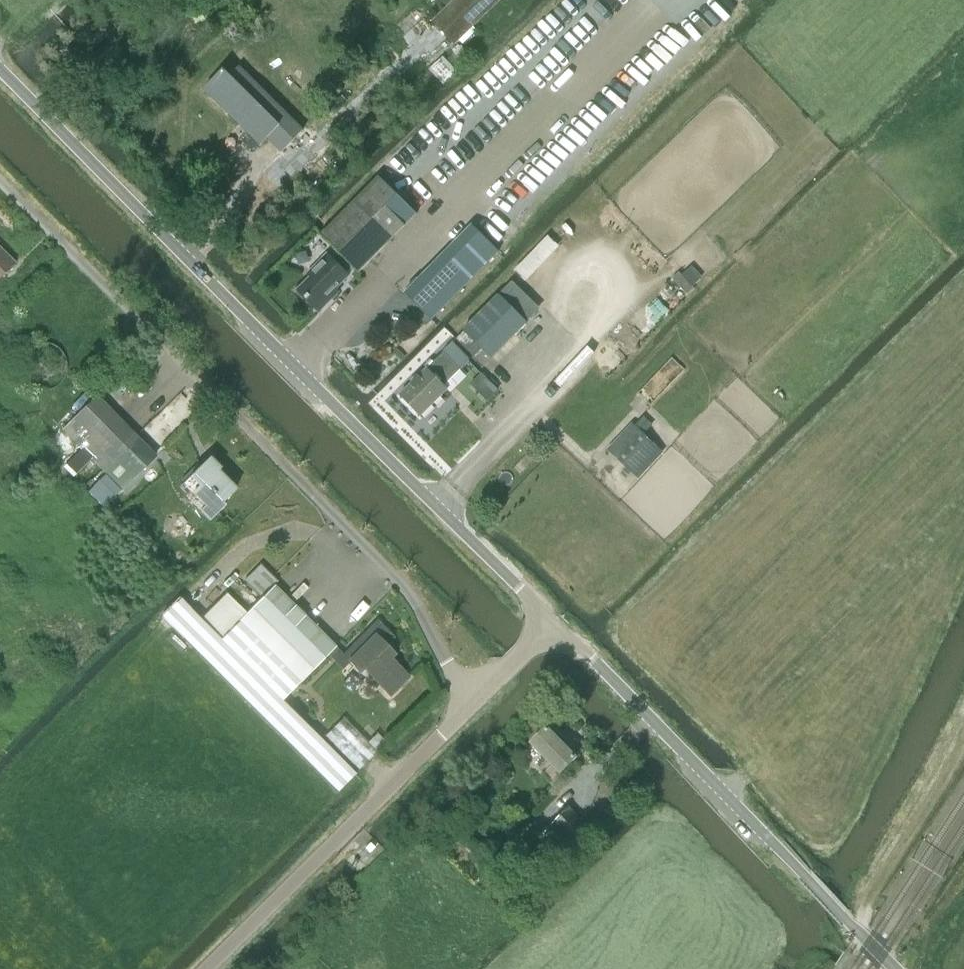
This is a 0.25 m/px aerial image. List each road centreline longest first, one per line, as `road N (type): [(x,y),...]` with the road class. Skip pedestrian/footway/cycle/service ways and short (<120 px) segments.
road 1 (unclassified): [(554,622),(0,67)]
road 2 (unclassified): [(475,701),(410,592),(0,180)]
road 3 (unclassified): [(896,968),(554,622)]
road 4 (unclassified): [(205,968),(475,701)]

